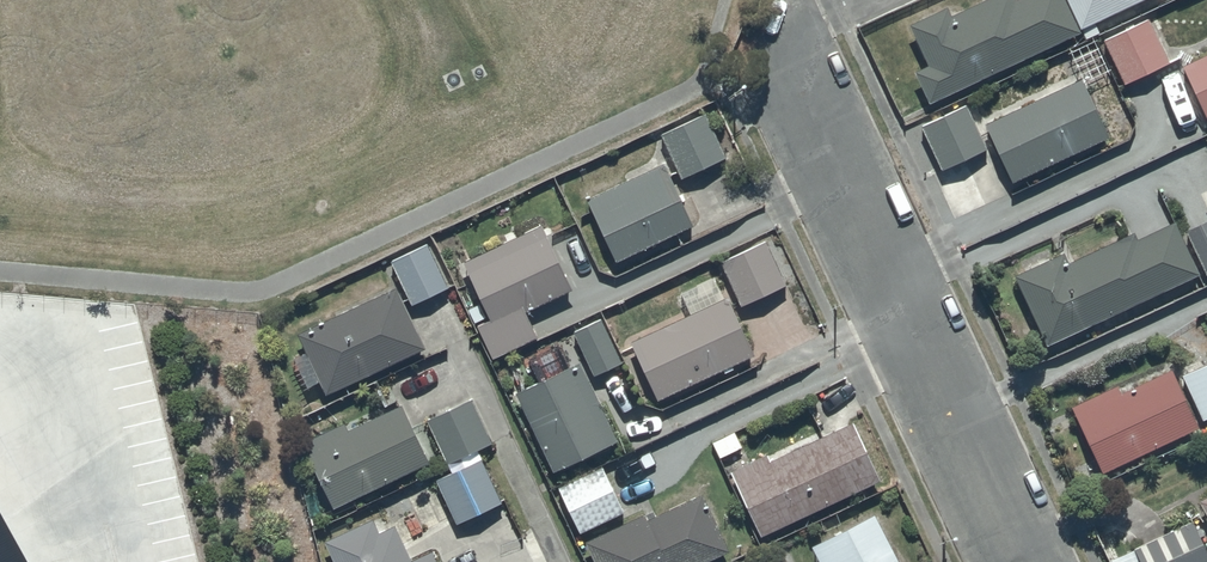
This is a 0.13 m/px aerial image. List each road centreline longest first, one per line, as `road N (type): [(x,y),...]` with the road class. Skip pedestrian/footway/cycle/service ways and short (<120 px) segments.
road 1 (residential): [(1021,561),(787,62)]

